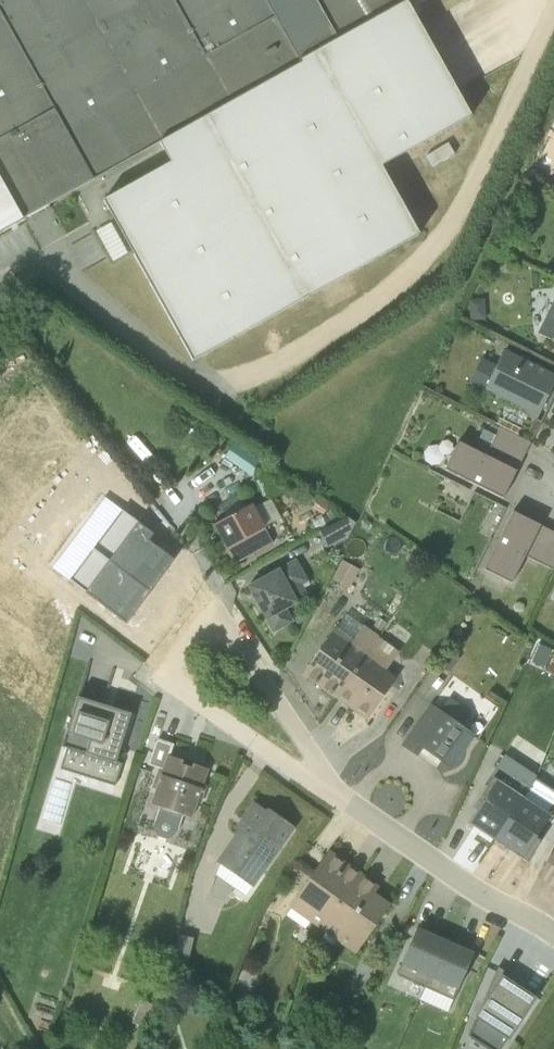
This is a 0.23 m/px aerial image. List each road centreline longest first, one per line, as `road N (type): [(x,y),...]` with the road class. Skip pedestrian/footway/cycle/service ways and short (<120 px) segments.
road 1 (residential): [(341,800),(178,684),(180,650),(208,627),(227,631)]
road 2 (residential): [(553,940),(341,800)]
road 3 (residential): [(227,631),(341,800)]

